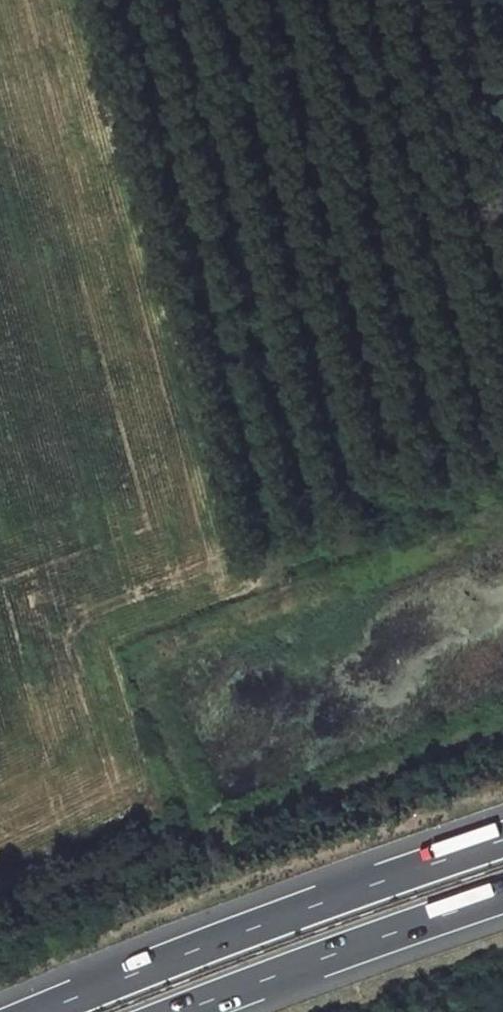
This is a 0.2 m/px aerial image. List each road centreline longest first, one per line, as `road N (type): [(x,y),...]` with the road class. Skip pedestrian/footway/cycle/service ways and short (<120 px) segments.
road 1 (motorway): [(502,839),(40,1011)]
road 2 (motorway): [(182,1011),(502,896)]
road 3 (track): [(469,0),(502,126)]

